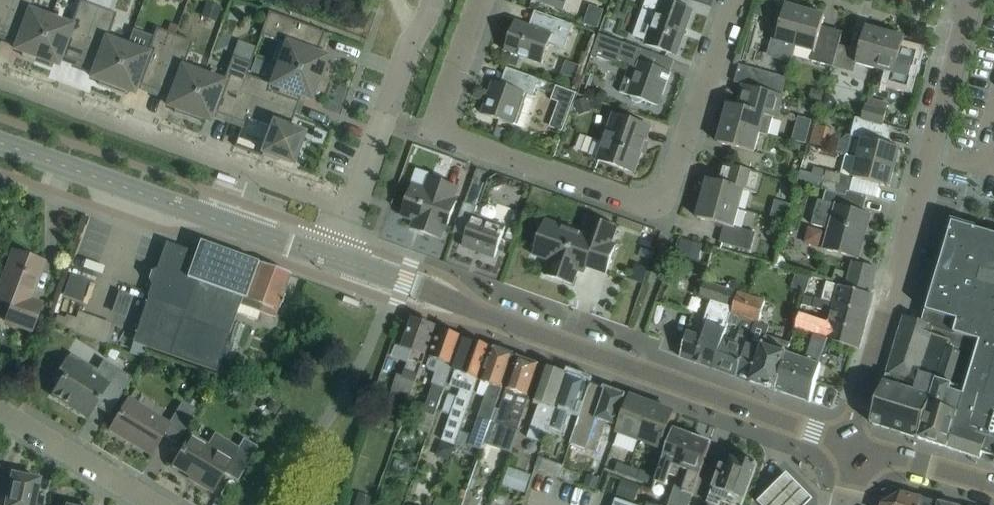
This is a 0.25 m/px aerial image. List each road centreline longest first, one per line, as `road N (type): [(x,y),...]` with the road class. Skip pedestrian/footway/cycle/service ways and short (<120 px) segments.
road 1 (tertiary): [(847,443),(335,258)]
road 2 (tertiary): [(847,443),(972,0)]
road 3 (residential): [(433,135),(658,209),(734,0)]
road 4 (residential): [(352,210),(0,83)]
road 5 (tertiary): [(335,258),(0,143)]
road 6 (residential): [(0,411),(151,504)]
road 7 (residential): [(433,135),(481,0)]
road 8 (tertiary): [(993,488),(861,447)]
road 9 (residential): [(383,119),(434,0)]

